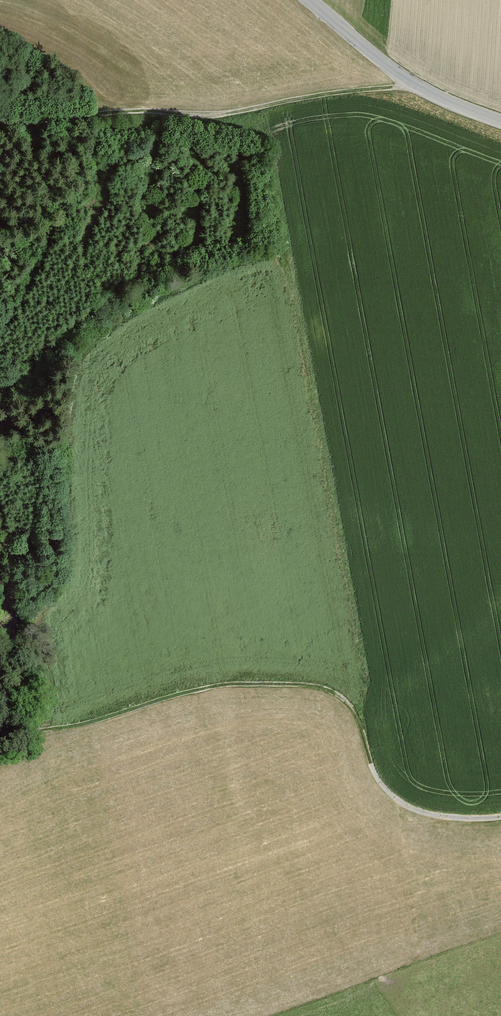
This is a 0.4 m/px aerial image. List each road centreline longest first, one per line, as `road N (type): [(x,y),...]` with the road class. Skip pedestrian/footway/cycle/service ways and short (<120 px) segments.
road 1 (track): [(13,742),(239,683),(318,687),(348,705),(369,763),(408,813),(500,815)]
road 2 (track): [(402,74),(316,93),(0,108)]
road 3 (unclassified): [(500,121),(438,97),(305,0)]
road 4 (track): [(0,548),(14,619),(13,742),(0,747)]

